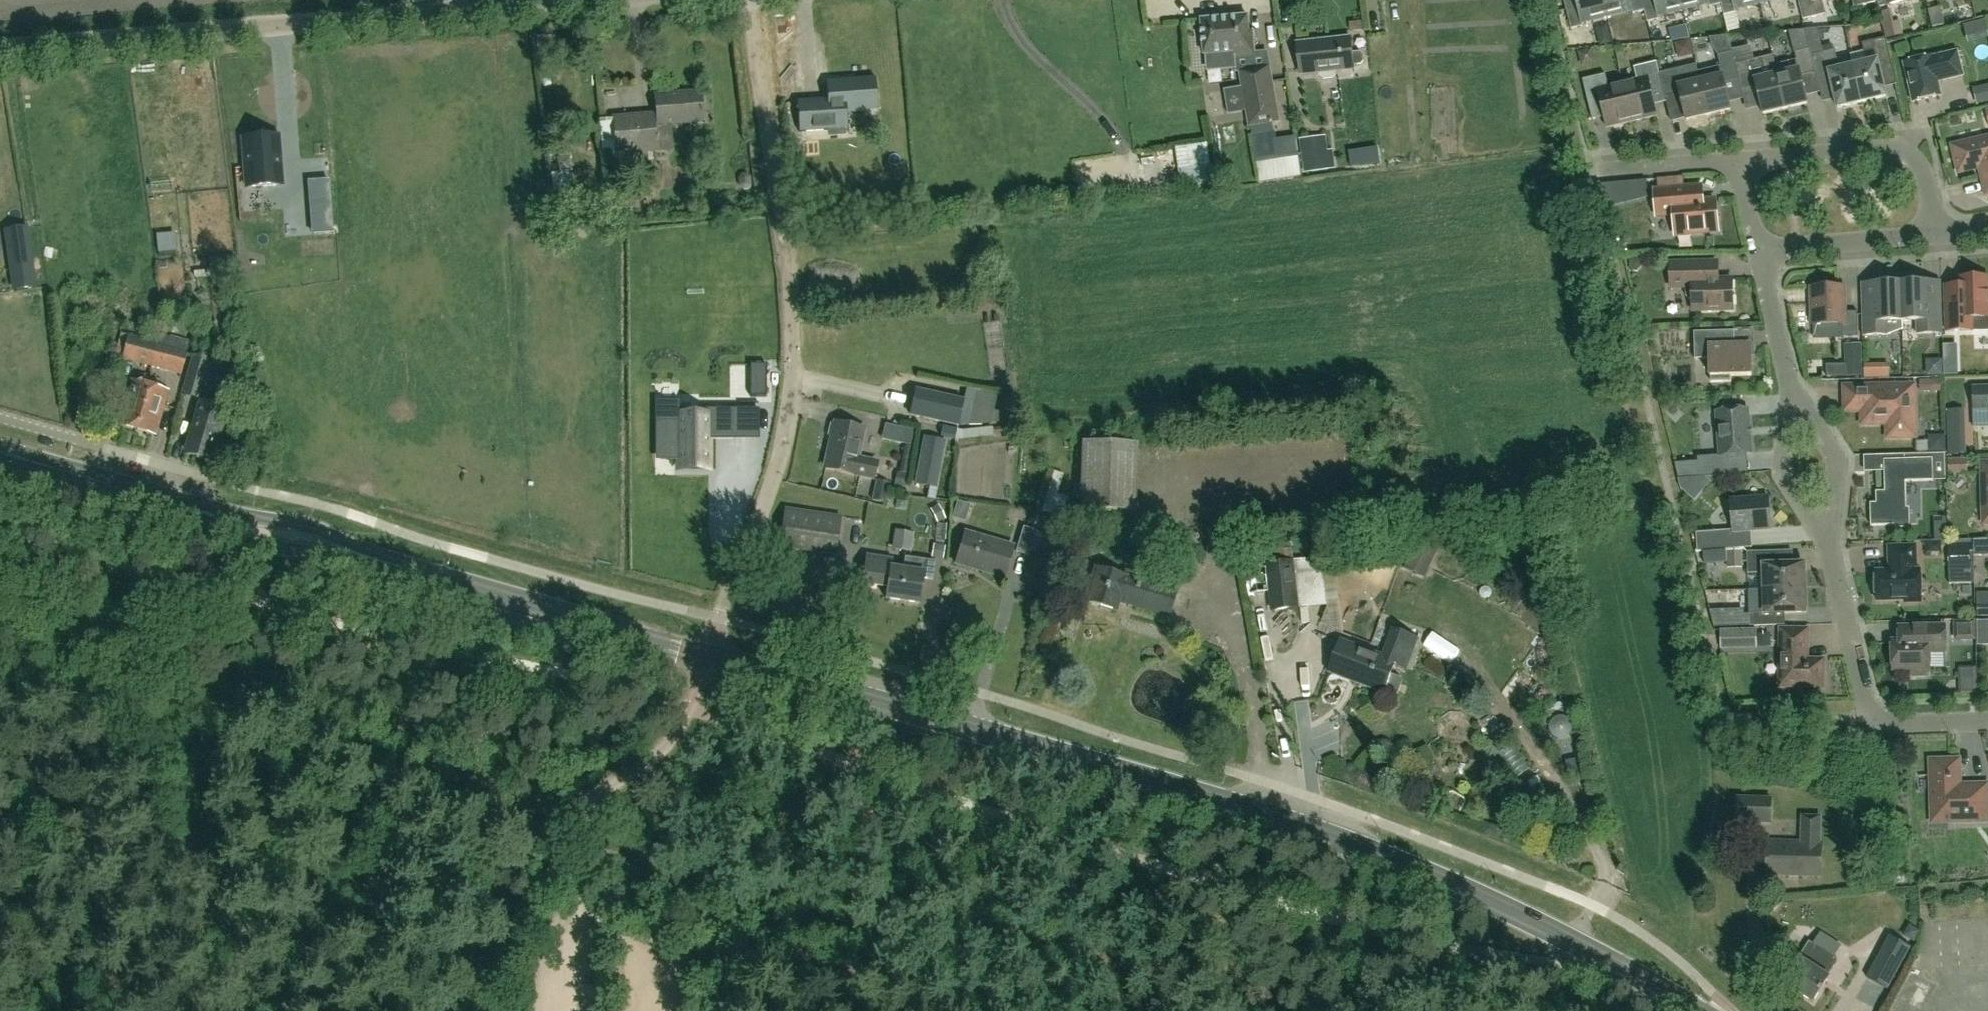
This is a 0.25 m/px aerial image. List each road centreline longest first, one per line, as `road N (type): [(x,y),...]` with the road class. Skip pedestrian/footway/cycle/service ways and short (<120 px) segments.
road 1 (primary): [(372,558),(1372,853),(1481,898),(1696,1010)]
road 2 (track): [(750,0),(793,344),(782,450),(720,619)]
road 3 (residential): [(0,50),(564,0)]
road 4 (residential): [(1987,719),(1874,718),(1827,536)]
road 5 (residential): [(1735,161),(1908,154),(1934,234)]
road 6 (residential): [(1757,248),(1934,234)]
road 7 (primary): [(372,558),(311,525),(211,514)]
road 8 (primary): [(211,514),(275,547),(372,558)]
road 9 (residential): [(1827,536),(1782,476),(1790,392)]
road 10 (residential): [(1827,536),(1837,463),(1790,392)]
road 11 (residential): [(1790,392),(1757,248)]
road 12 (residential): [(1600,173),(1735,161)]

